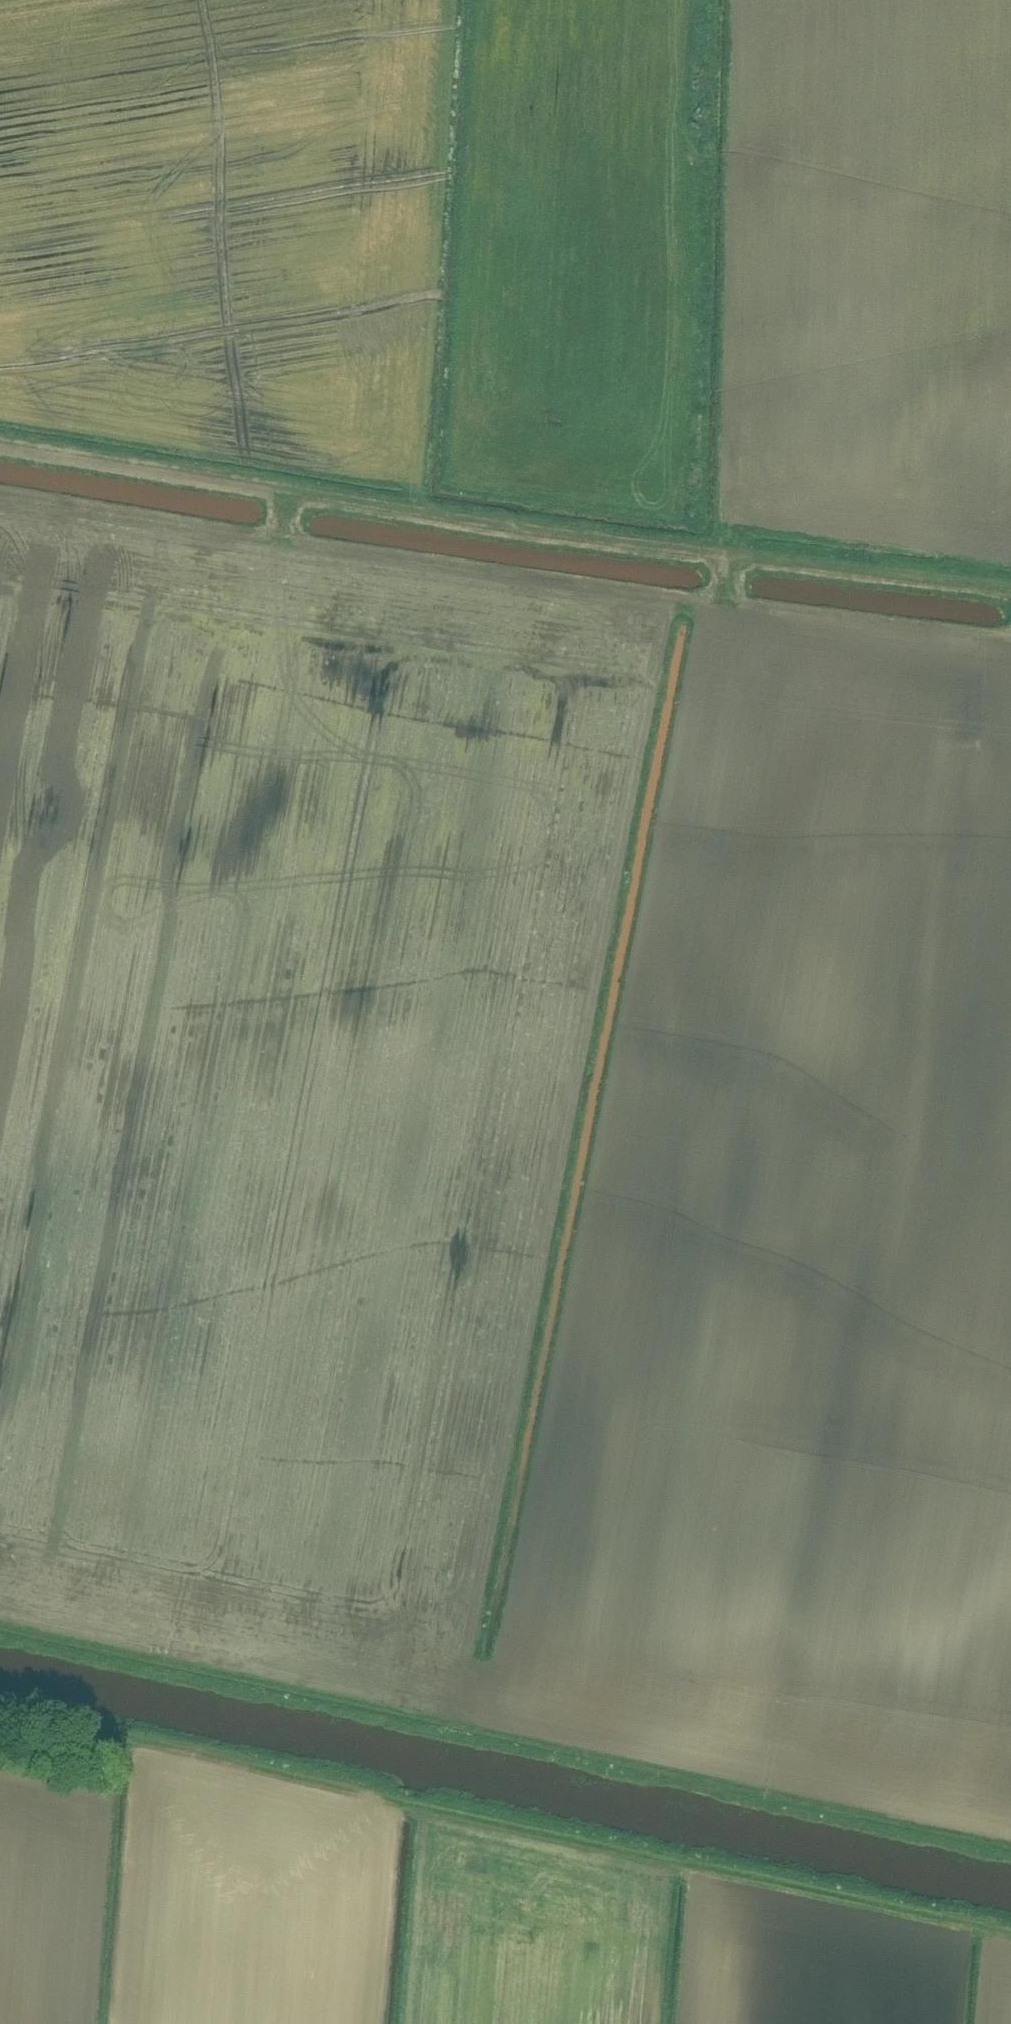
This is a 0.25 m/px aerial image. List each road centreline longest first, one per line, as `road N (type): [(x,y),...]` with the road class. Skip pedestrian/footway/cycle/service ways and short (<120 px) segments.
road 1 (track): [(0,443),(1010,589)]
road 2 (track): [(703,0),(698,260),(723,603)]

